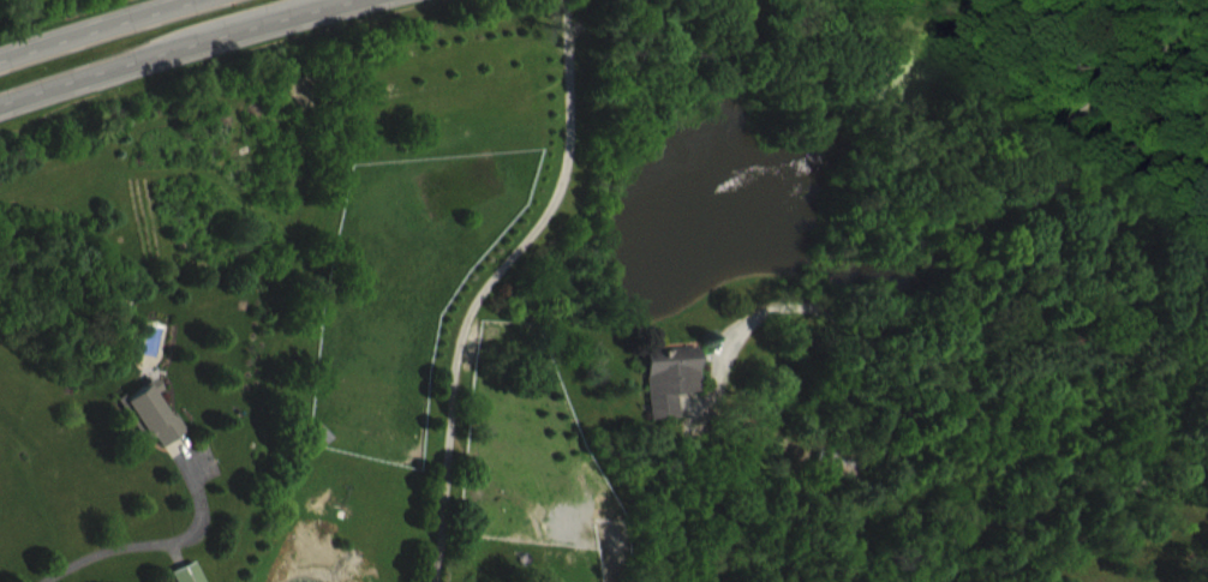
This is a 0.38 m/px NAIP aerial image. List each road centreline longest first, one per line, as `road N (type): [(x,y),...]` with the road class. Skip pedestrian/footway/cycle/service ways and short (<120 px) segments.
road 1 (trunk): [(0,103),(325,0)]
road 2 (trunk): [(193,0),(0,59)]

